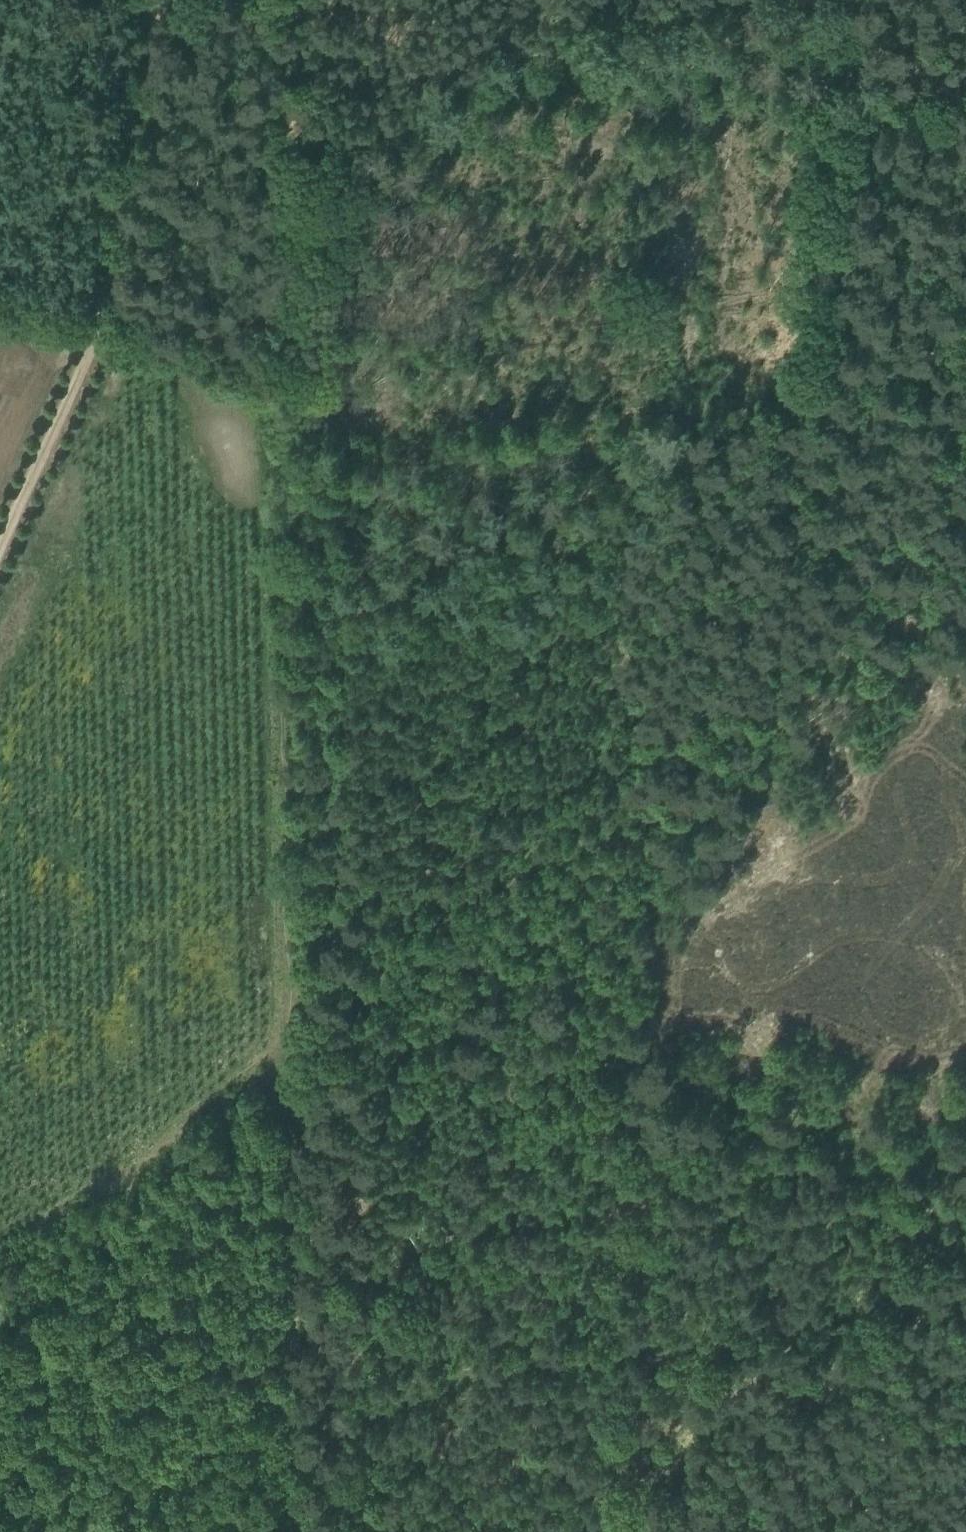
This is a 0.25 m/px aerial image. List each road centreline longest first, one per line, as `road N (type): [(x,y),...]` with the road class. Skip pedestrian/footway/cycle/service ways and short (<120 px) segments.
road 1 (track): [(96,323),(267,364),(299,1531)]
road 2 (track): [(176,0),(148,36),(118,232),(92,341),(0,528)]

